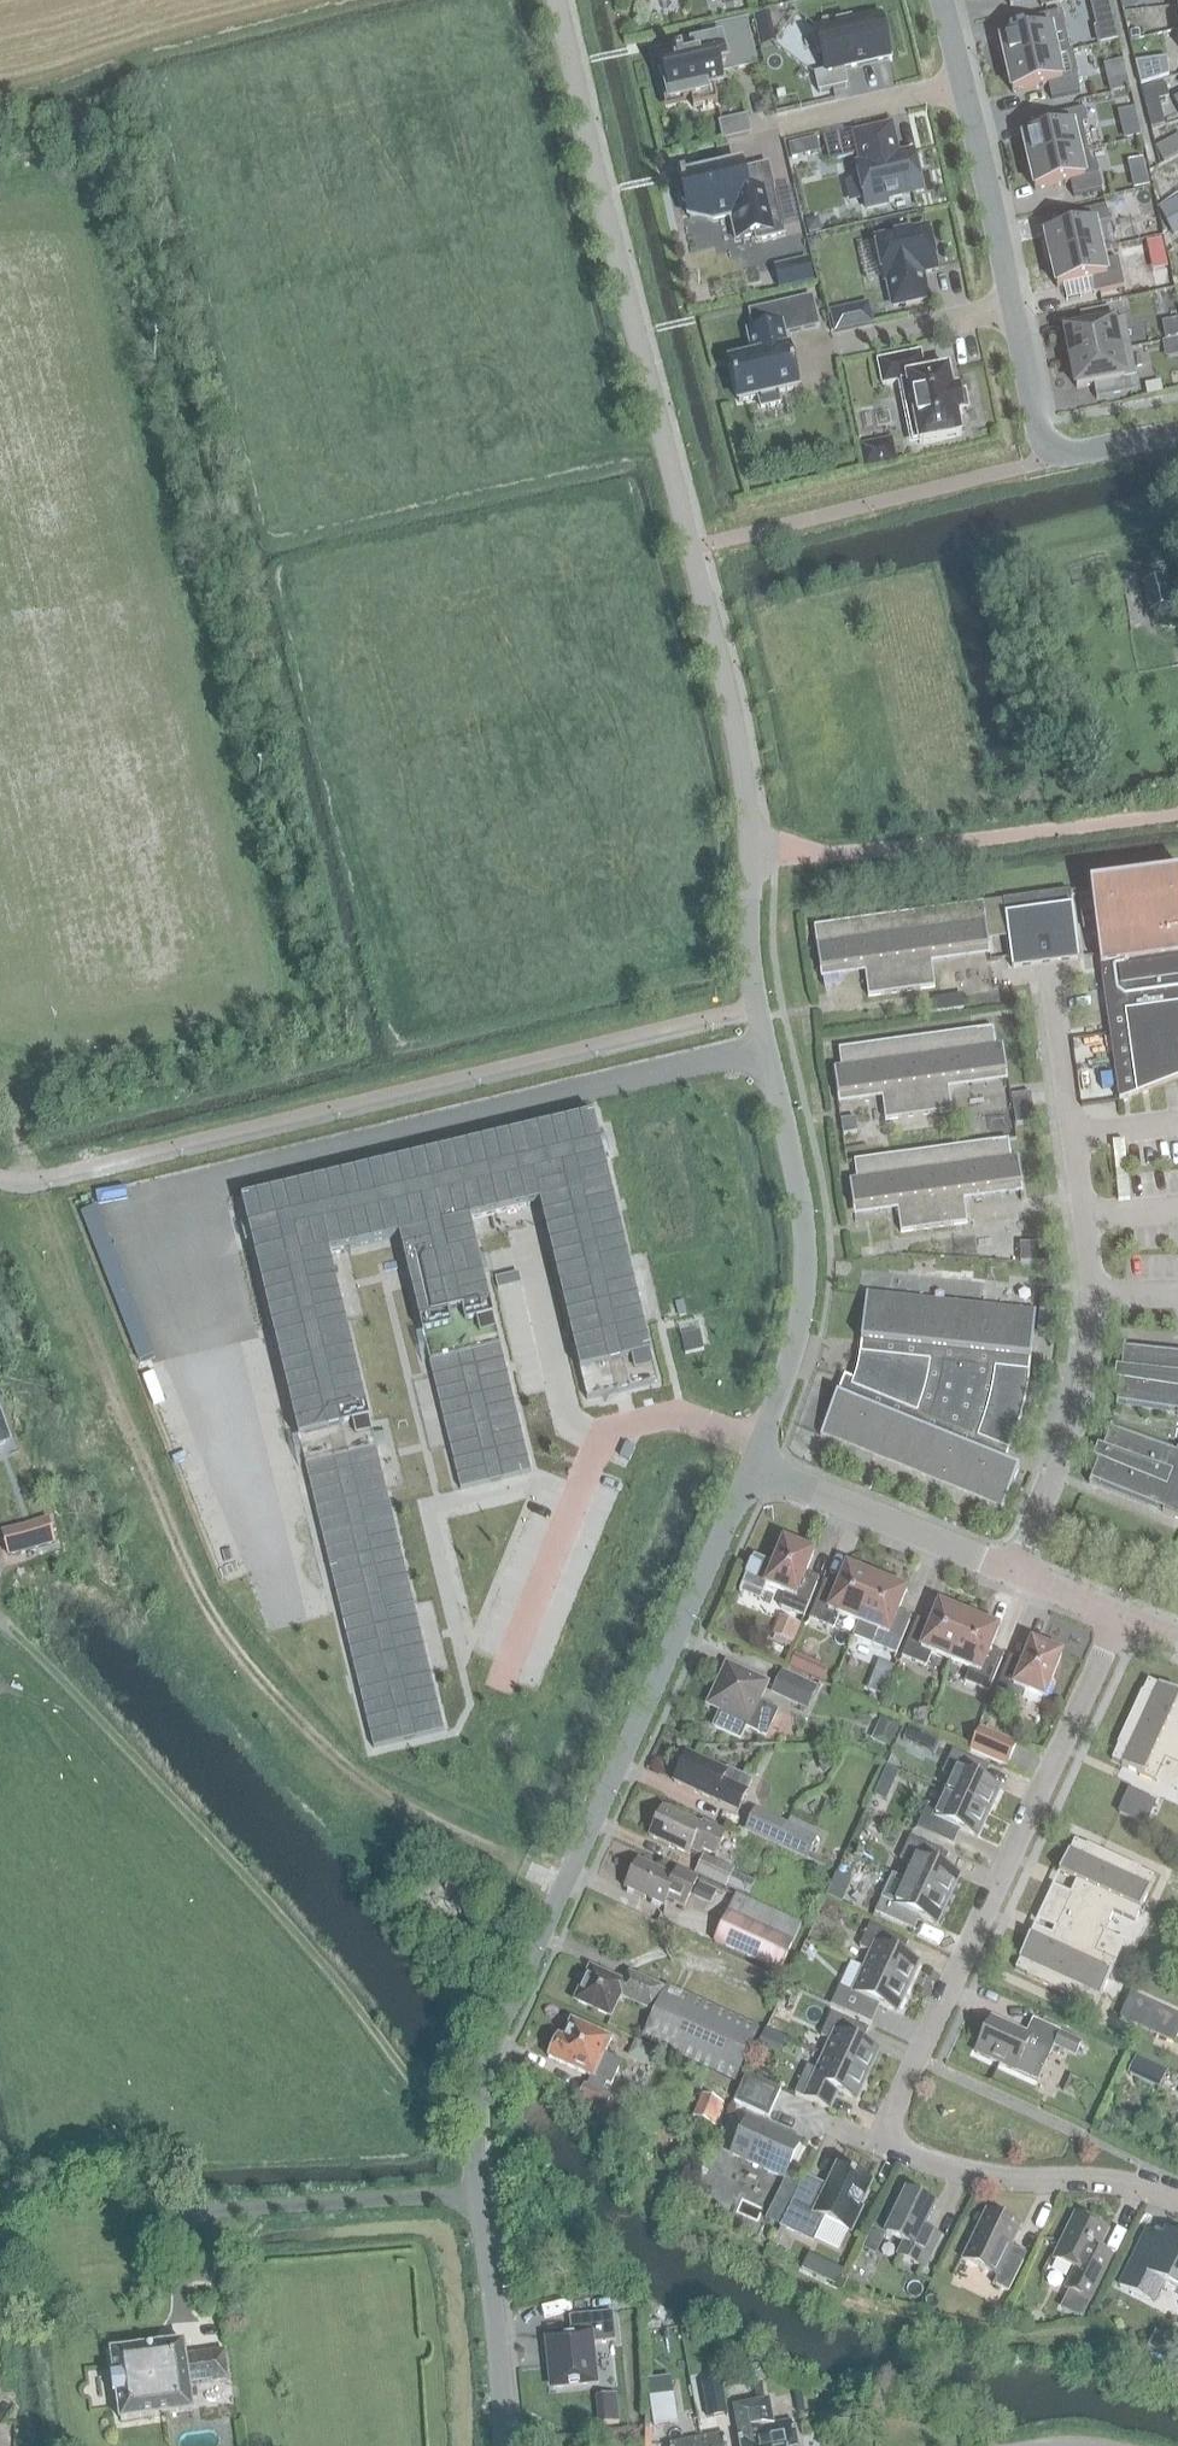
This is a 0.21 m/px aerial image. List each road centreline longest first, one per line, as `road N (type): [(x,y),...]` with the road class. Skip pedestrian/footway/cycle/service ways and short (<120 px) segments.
road 1 (unclassified): [(504,2445),(477,2192),(474,2119),(482,2070),(753,1467)]
road 2 (track): [(35,1177),(187,1564),(249,1664),(304,1727),(373,1784),(582,1893)]
road 3 (unclassified): [(751,857),(732,713),(557,0)]
road 4 (residential): [(1177,2211),(915,2163),(882,2137),(1129,1626)]
road 5 (track): [(474,2119),(423,2089),(258,1888),(0,1618)]
road 6 (unclassified): [(753,1467),(795,1349),(805,1254),(797,1181),(755,1004),(751,857)]
road 7 (residential): [(1013,1578),(1079,1409),(1087,1334),(1052,988)]
road 8 (unclassified): [(751,857),(886,851),(1177,811)]
road 9 (residential): [(1013,1578),(753,1467)]
road 10 (residential): [(1012,308),(1037,424),(1049,440),(1076,452),(1177,435)]
road 11 (residential): [(961,85),(1012,308)]
road 12 (residential): [(785,129),(961,85)]
road 13 (residential): [(844,347),(1012,308)]
road 14 (residential): [(1129,1626),(1013,1578)]

